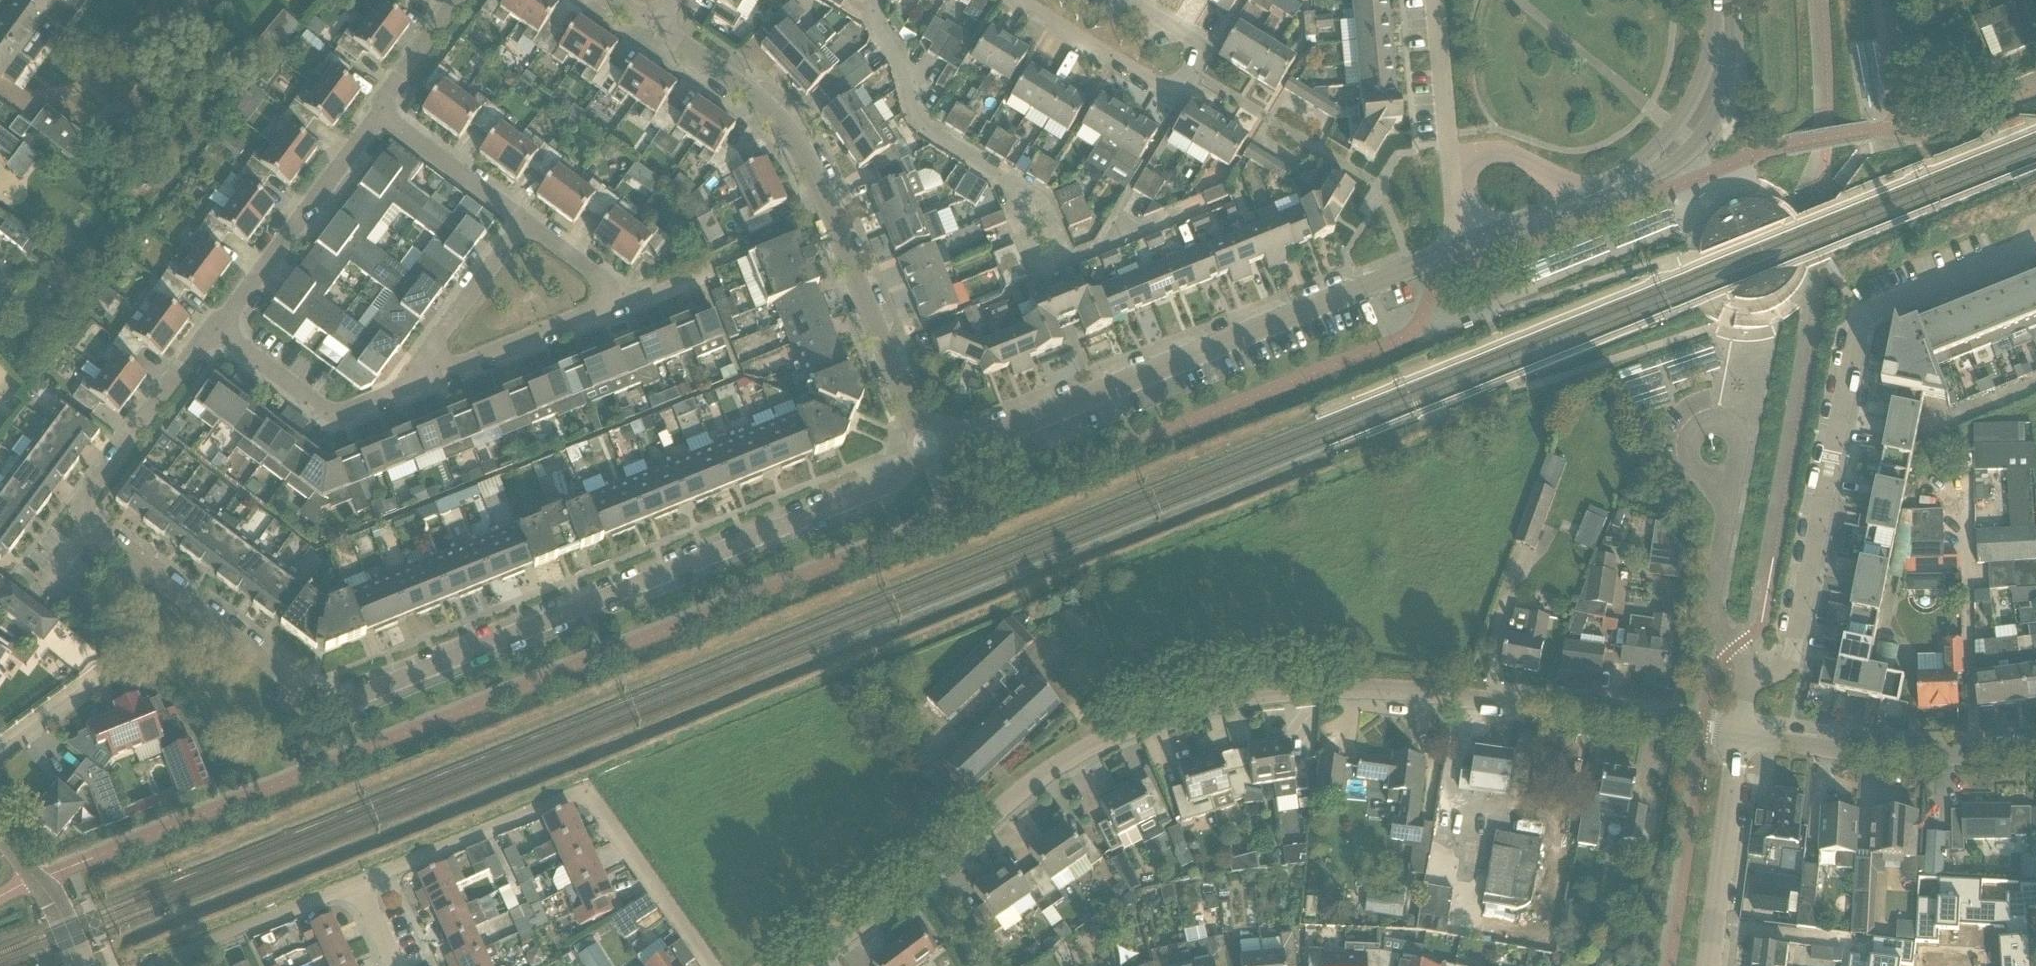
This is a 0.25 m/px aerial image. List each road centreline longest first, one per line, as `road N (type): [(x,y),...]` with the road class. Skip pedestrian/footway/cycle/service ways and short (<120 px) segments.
road 1 (residential): [(802,965),(1054,771),(1165,718),(1318,689),(1735,739)]
road 2 (residential): [(87,523),(287,677),(337,701),(896,480),(925,441)]
road 3 (residential): [(1750,677),(1788,666),(1794,648),(1859,320),(2035,245)]
road 4 (residential): [(925,441),(960,442),(1469,245)]
road 5 (residential): [(650,27),(777,121),(810,169),(925,441)]
road 6 (residential): [(710,965),(580,795),(357,883)]
road 7 (residential): [(1735,739),(2035,750)]
road 8 (residential): [(216,327),(383,104)]
road 9 (residential): [(87,523),(82,504),(216,327)]
road 10 (residential): [(404,386),(626,300)]
road 11 (residential): [(1712,965),(1735,739)]
road 12 (residential): [(216,327),(335,414),(404,386)]
road 13 (residential): [(357,883),(156,965)]
road 14 (unclassified): [(1750,677),(1708,608),(1723,527),(1720,478)]
road 15 (residential): [(404,386),(525,222)]
road 16 (residential): [(1192,72),(1164,86),(1020,0)]
road 17 (residential): [(525,222),(383,104)]
road 18 (unclassified): [(1720,478),(1735,468),(1741,442),(1731,427),(1710,421),(1697,426),(1684,448),(1695,472),(1707,478)]
road 19 (residential): [(1450,159),(1434,0)]
road 20 (unclassified): [(1656,169),(1682,160),(1716,116),(1727,76),(1721,47)]
road 21 (residential): [(1450,159),(1505,152),(1590,196)]
road 22 (unclassified): [(1721,47),(1658,150),(1656,169)]
road 23 (residential): [(1469,245),(1590,196)]
road 24 (residential): [(383,104),(457,0)]
road 25 (residential): [(626,300),(525,222)]

